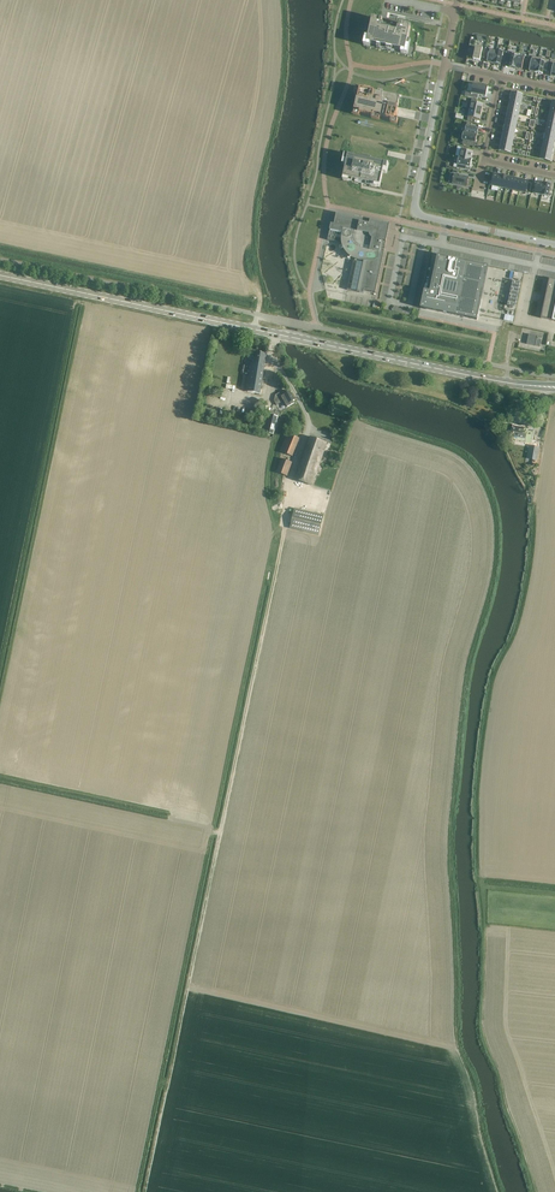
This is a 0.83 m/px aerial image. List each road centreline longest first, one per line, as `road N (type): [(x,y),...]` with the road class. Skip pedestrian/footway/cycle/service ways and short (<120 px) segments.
road 1 (track): [(285,527),(169,1081),(161,1084)]
road 2 (primary): [(528,386),(0,275)]
road 3 (tertiary): [(419,182),(421,216),(554,245)]

